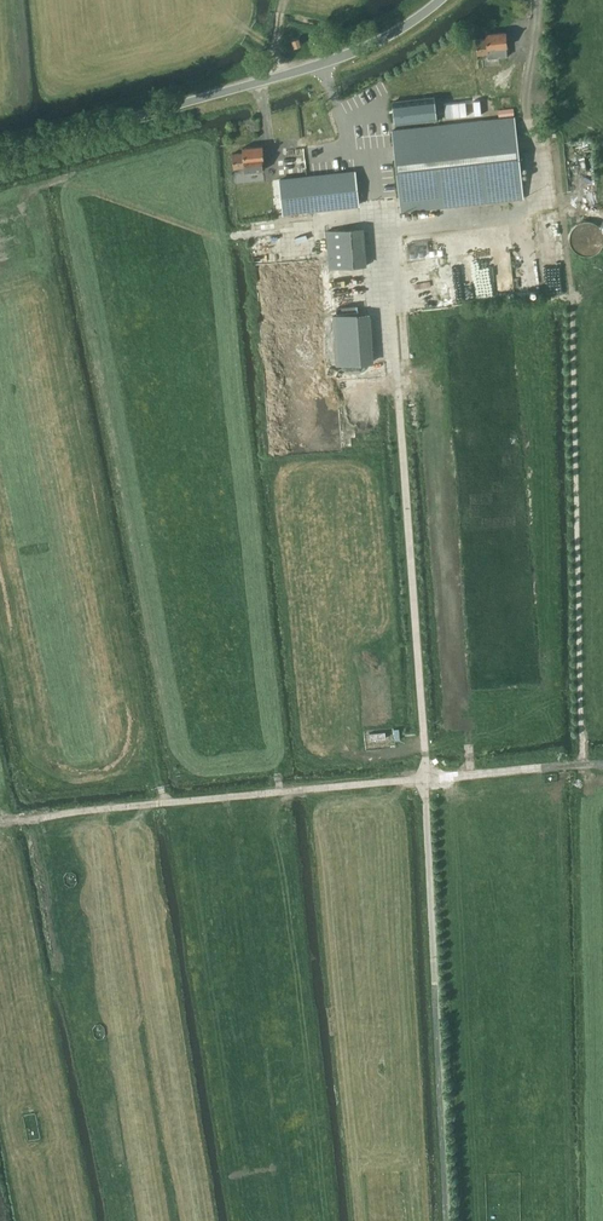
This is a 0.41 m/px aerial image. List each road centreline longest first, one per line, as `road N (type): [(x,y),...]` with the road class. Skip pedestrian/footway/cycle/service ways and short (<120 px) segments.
road 1 (track): [(446,1220),(398,359)]
road 2 (track): [(602,765),(0,821)]
road 3 (unclassified): [(440,0),(369,46),(303,70),(0,157)]

